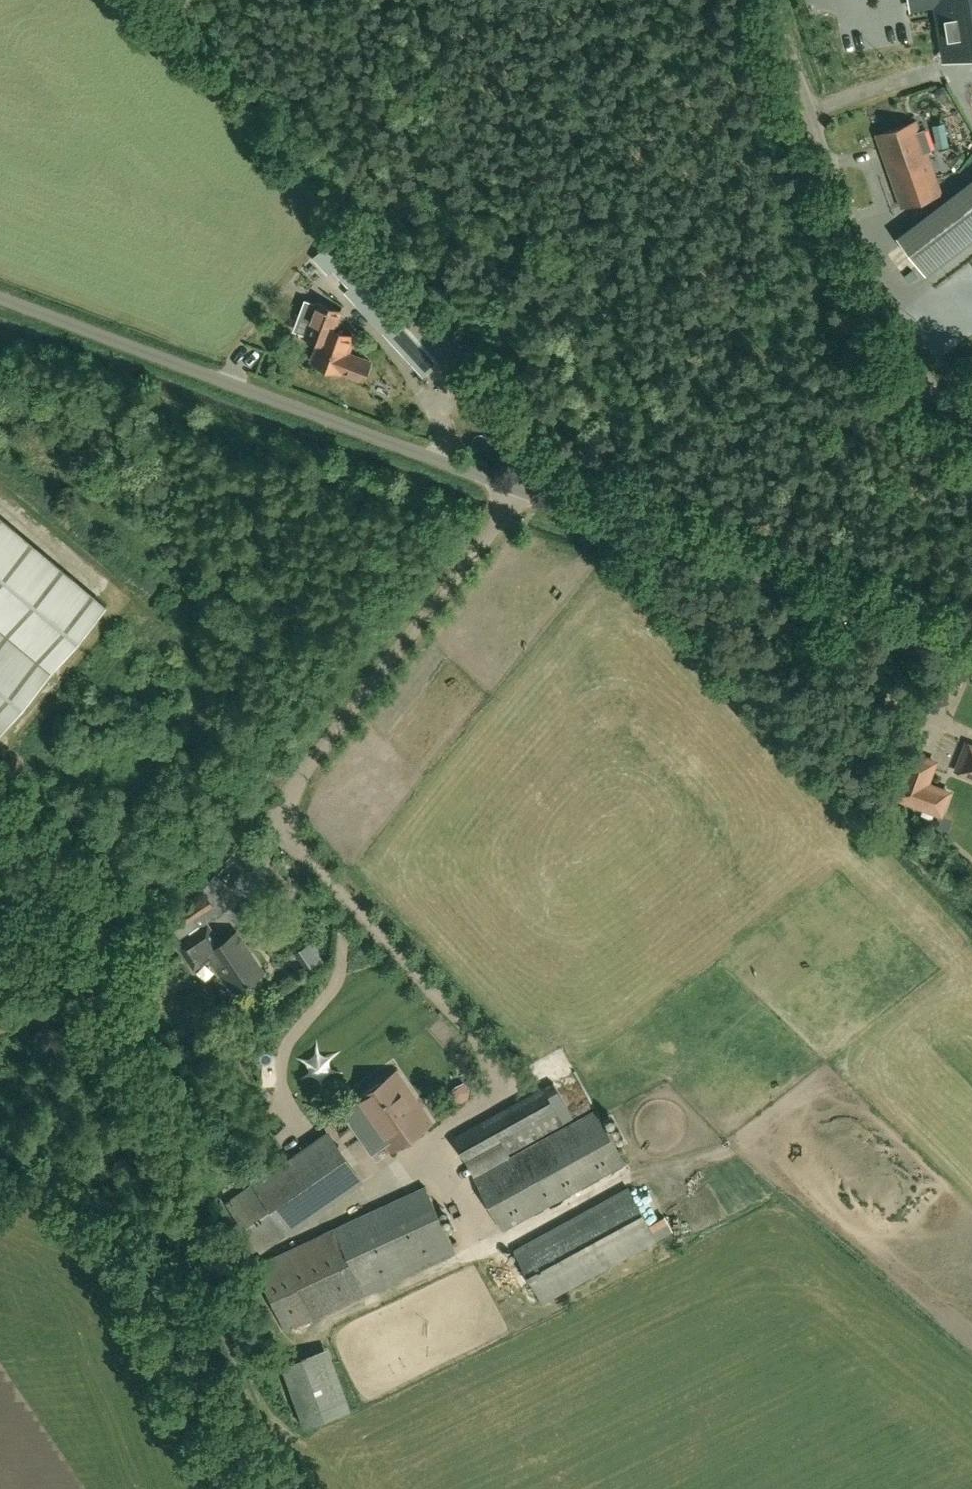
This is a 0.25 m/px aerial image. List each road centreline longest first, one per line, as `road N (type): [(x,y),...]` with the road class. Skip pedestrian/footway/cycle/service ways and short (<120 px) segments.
road 1 (unclassified): [(525,491),(0,299)]
road 2 (unclassified): [(971,432),(880,305),(772,0)]
road 3 (unclassified): [(971,658),(525,491)]
road 4 (residential): [(291,786),(525,491)]

